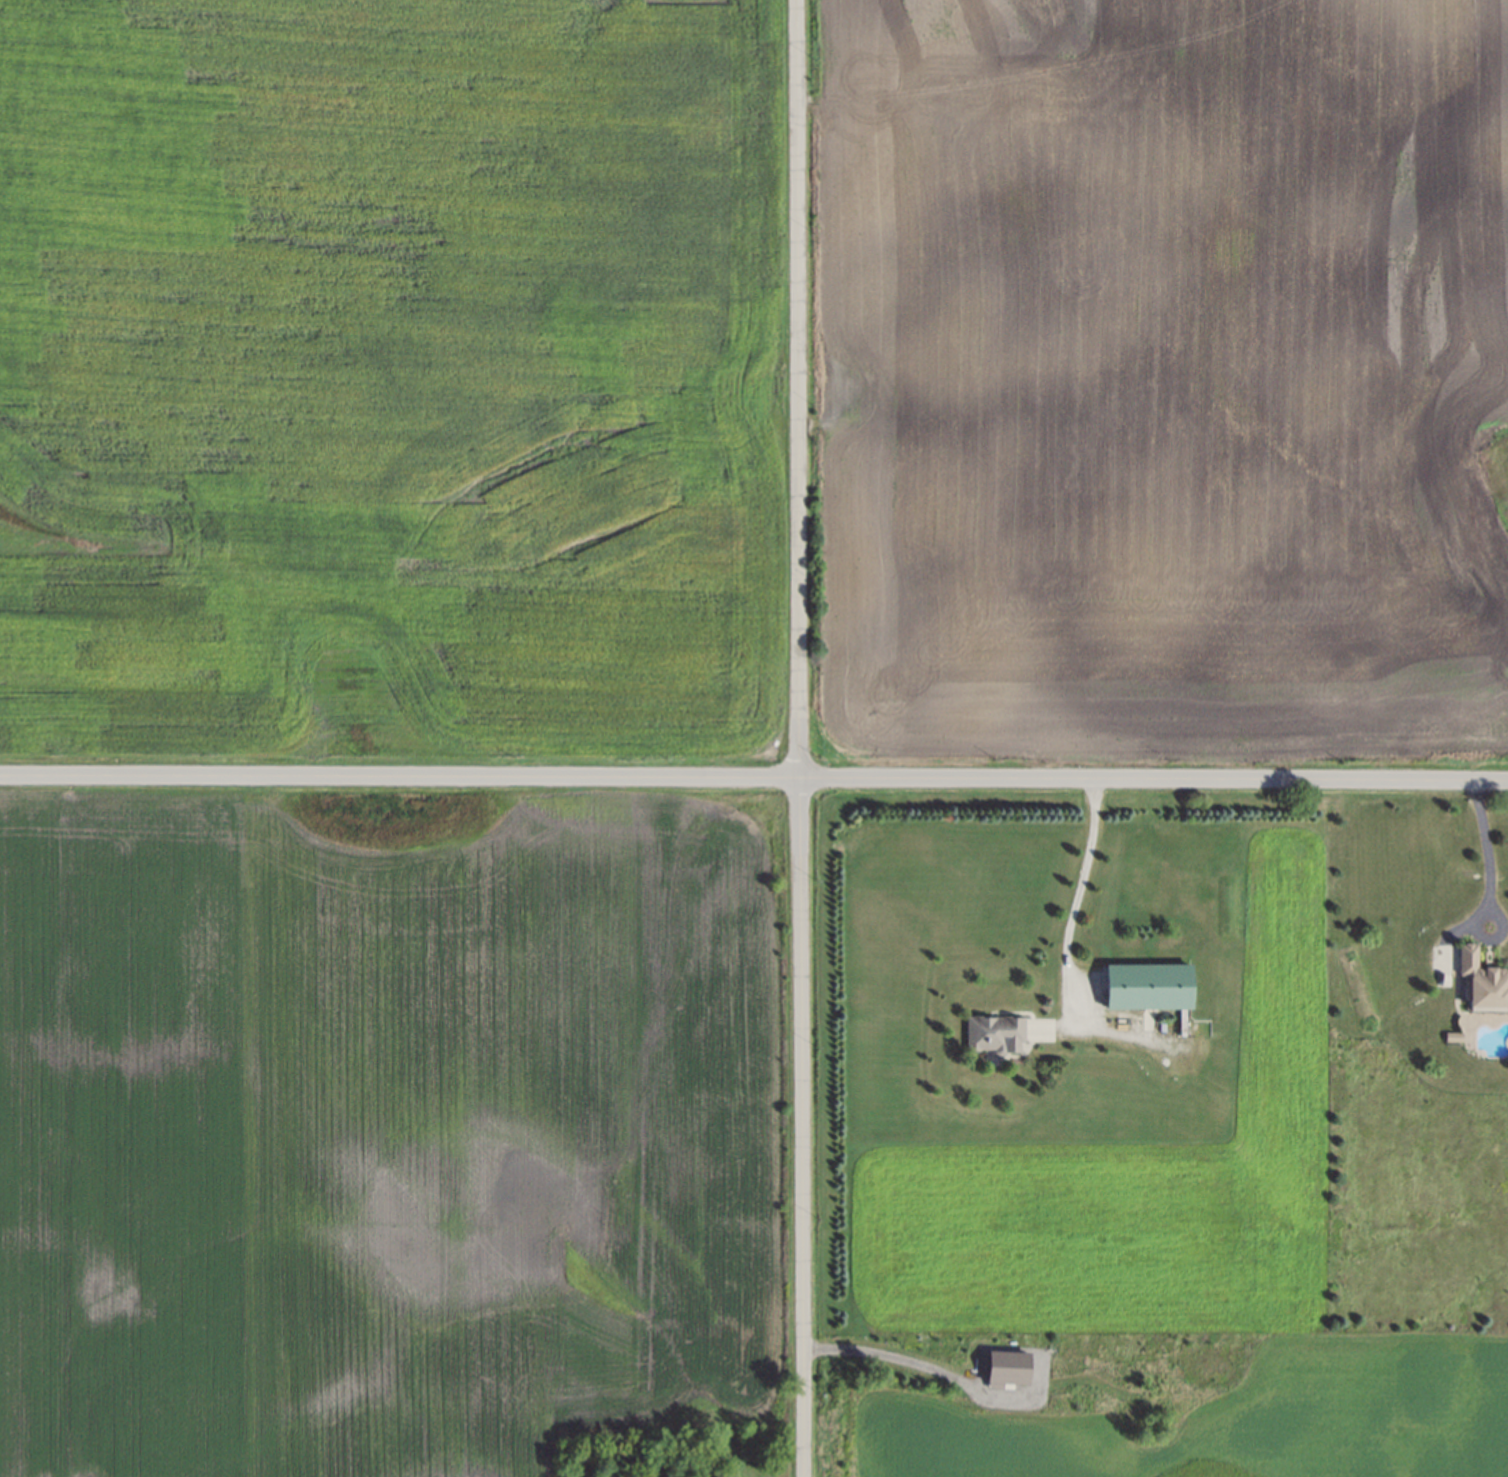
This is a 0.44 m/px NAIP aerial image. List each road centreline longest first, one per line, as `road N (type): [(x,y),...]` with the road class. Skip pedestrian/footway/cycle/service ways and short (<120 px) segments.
road 1 (tertiary): [(0,779),(1507,781)]
road 2 (residential): [(794,0),(806,1476)]

